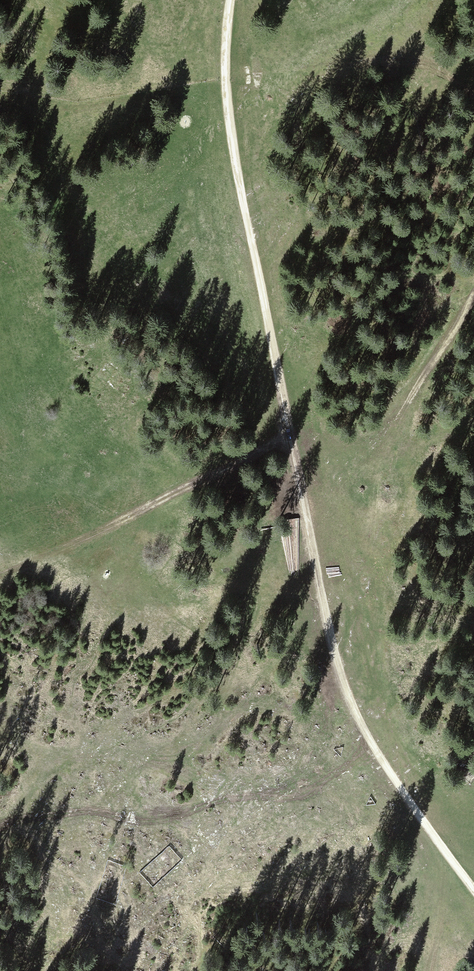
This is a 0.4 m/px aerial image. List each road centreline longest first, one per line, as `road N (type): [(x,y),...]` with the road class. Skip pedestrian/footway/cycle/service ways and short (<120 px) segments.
road 1 (track): [(286,436),(351,702),(473,892)]
road 2 (track): [(231,0),(225,86),(286,436)]
road 3 (track): [(225,86),(0,235)]
road 4 (track): [(225,86),(366,64),(426,67),(470,91),(473,102)]
road 5 (track): [(286,436),(99,538)]

